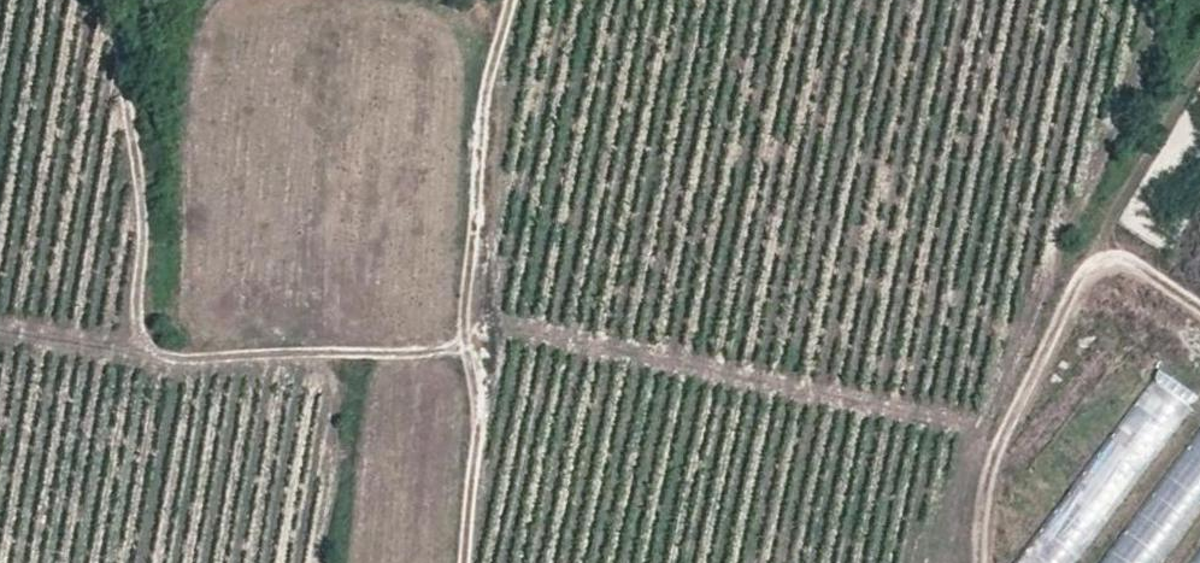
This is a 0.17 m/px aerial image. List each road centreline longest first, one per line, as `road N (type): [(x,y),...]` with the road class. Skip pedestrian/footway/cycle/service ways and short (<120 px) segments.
road 1 (track): [(466,562),(485,341),(479,171),(506,0)]
road 2 (track): [(485,341),(426,355),(234,366),(0,331)]
road 3 (track): [(124,0),(146,205),(140,325),(163,359)]

